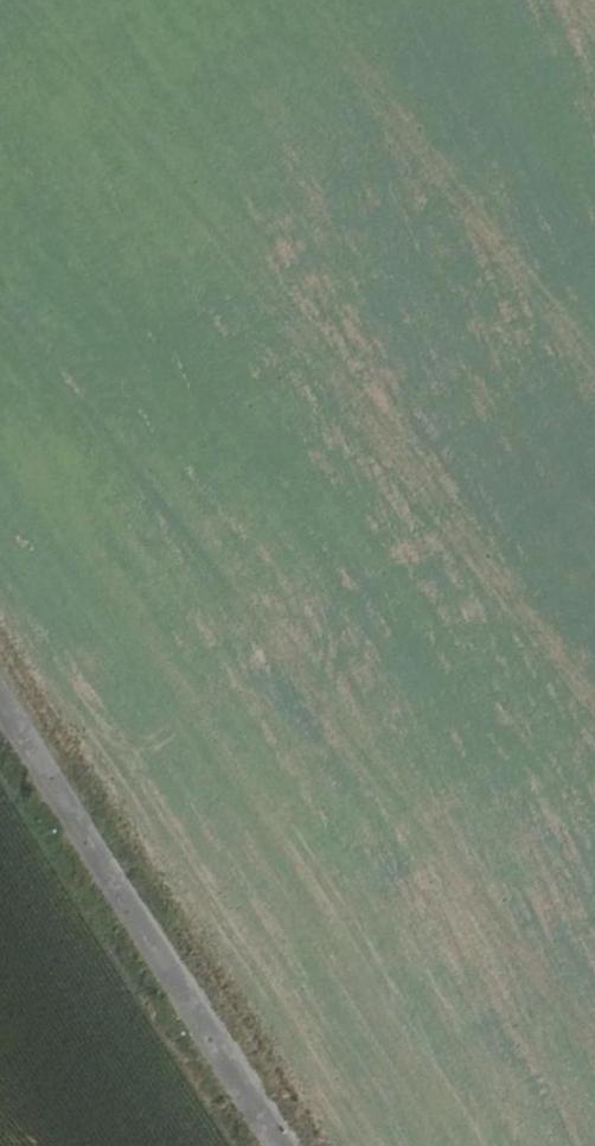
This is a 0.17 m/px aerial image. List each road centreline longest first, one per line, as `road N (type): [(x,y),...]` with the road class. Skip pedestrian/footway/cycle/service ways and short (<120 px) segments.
road 1 (tertiary): [(283,1145),(0,712)]

